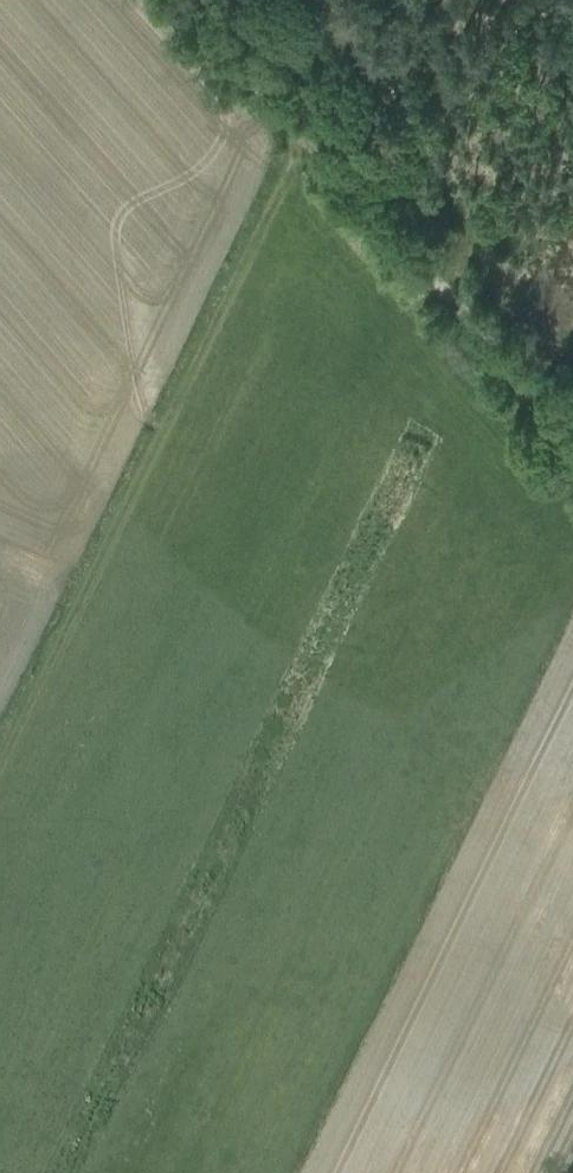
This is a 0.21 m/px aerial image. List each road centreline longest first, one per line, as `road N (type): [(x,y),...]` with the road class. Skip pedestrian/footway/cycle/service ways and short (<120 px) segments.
road 1 (track): [(193,0),(572,447)]

